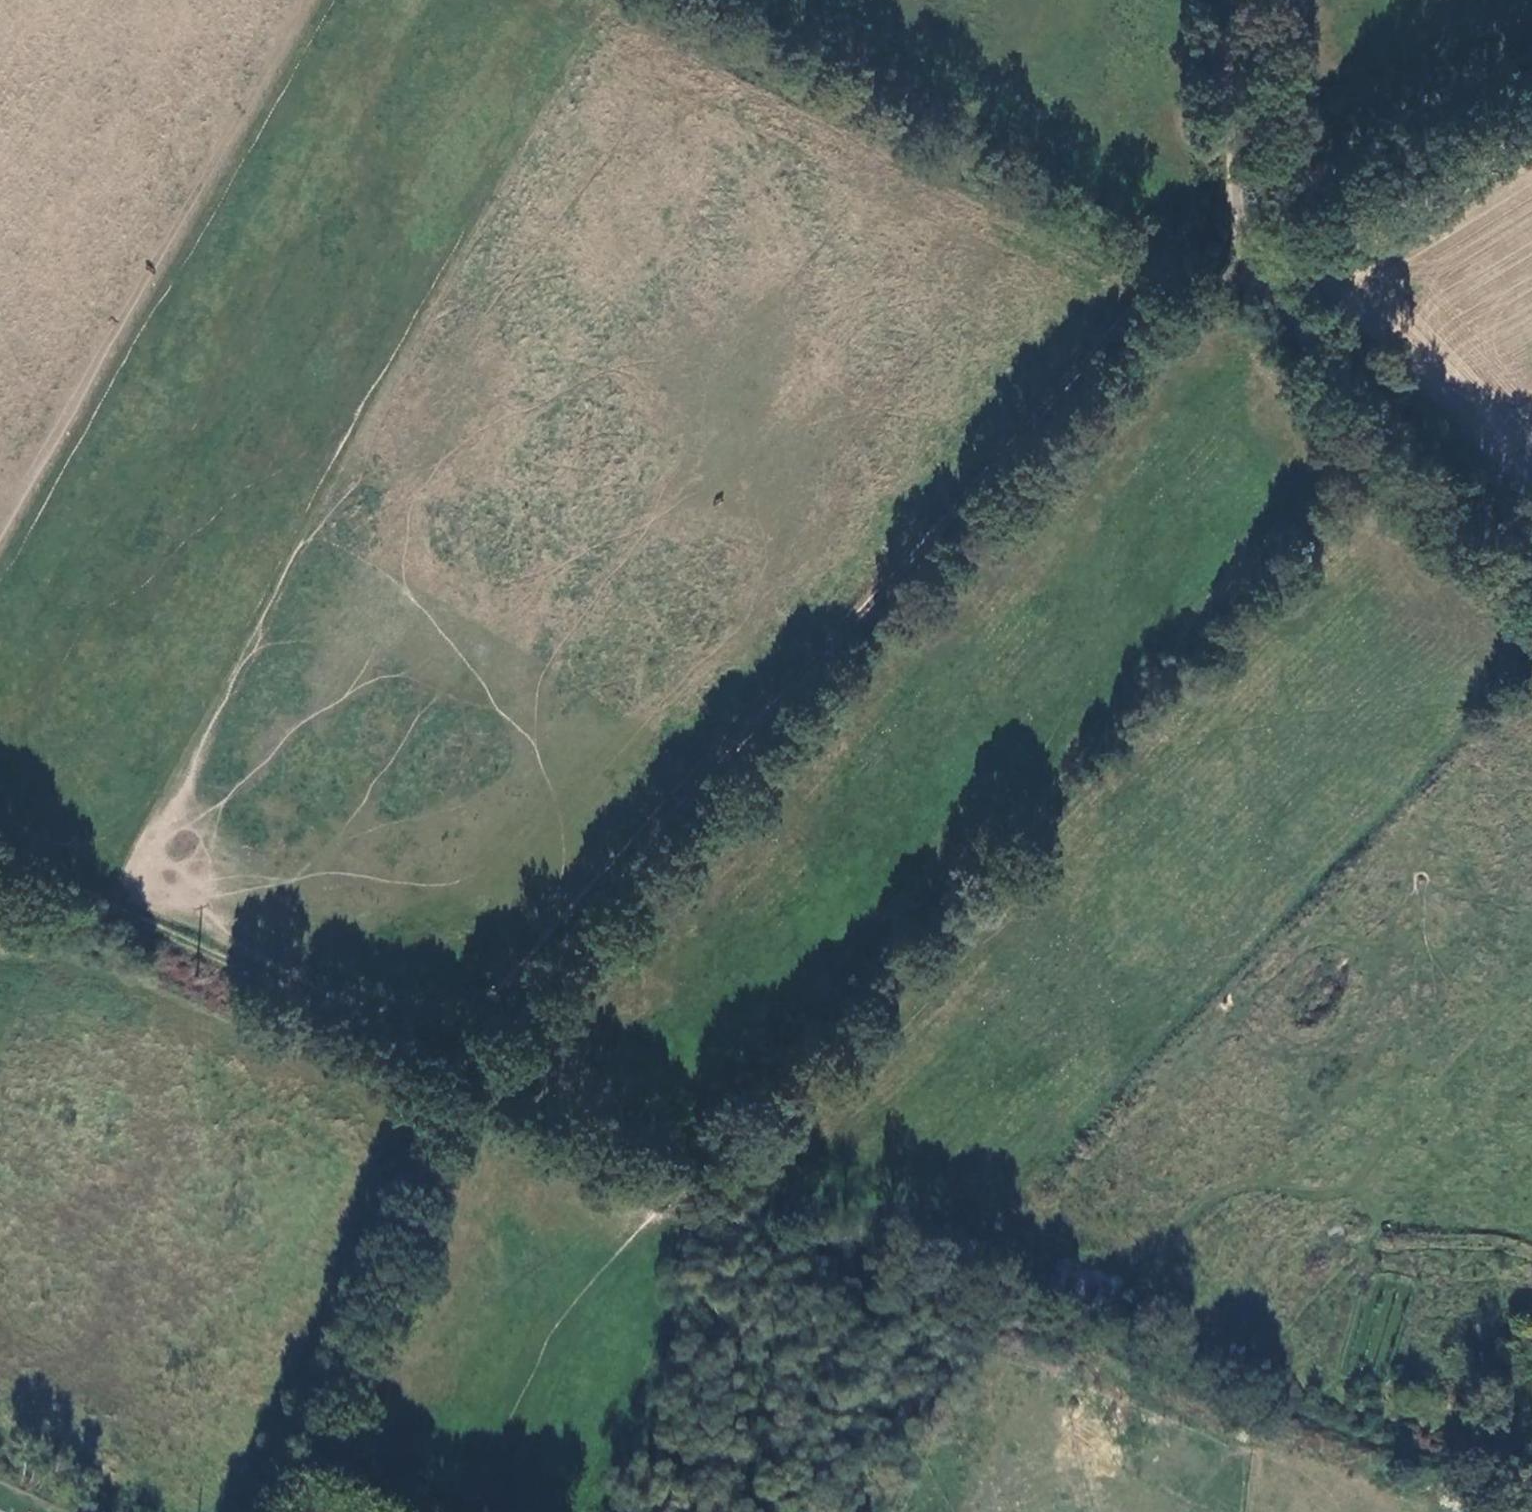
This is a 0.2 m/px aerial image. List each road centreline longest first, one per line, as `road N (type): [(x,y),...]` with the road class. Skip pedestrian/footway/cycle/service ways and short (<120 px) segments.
road 1 (track): [(1531,59),(1242,224),(977,474),(671,816),(459,1034),(220,970),(0,847)]
road 2 (track): [(1531,541),(1273,294),(1242,224),(1231,0)]

